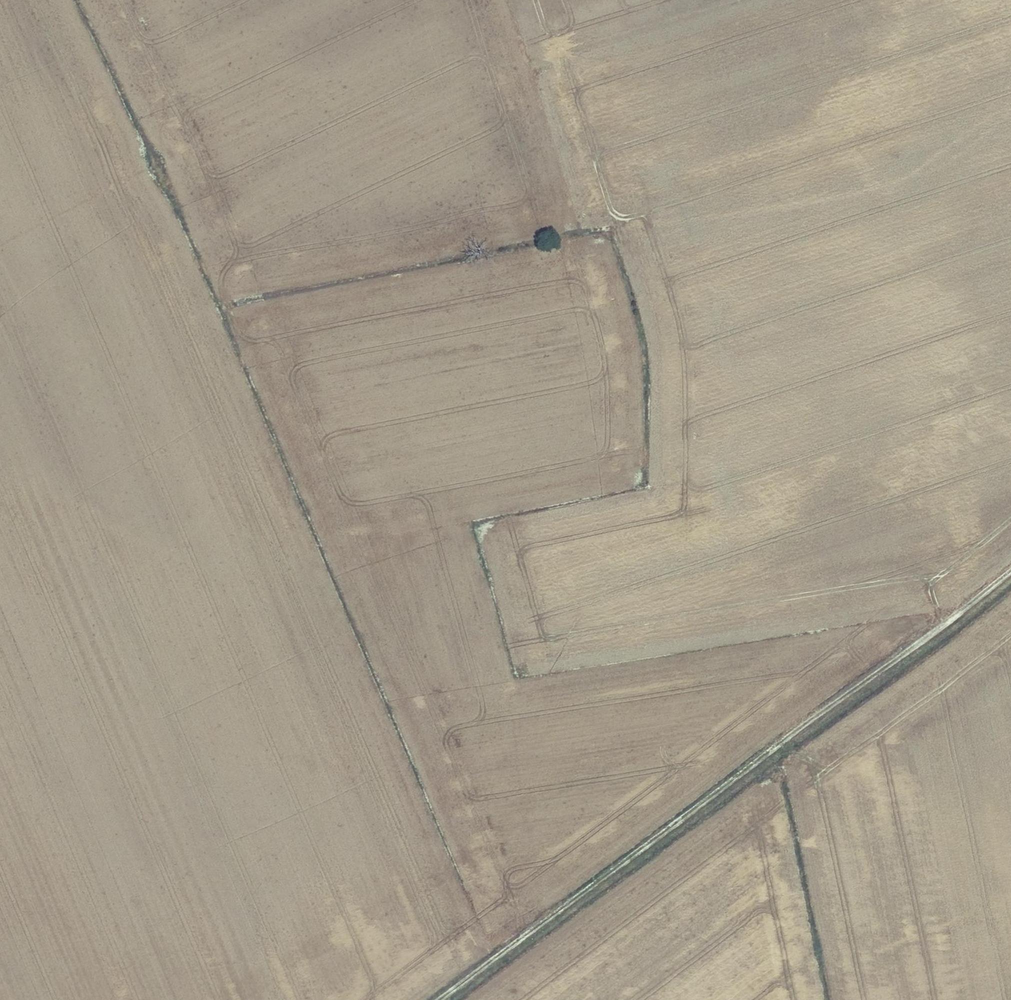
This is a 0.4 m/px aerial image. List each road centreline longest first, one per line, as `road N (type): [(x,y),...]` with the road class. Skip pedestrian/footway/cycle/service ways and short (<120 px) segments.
road 1 (track): [(1010,571),(439,999)]

